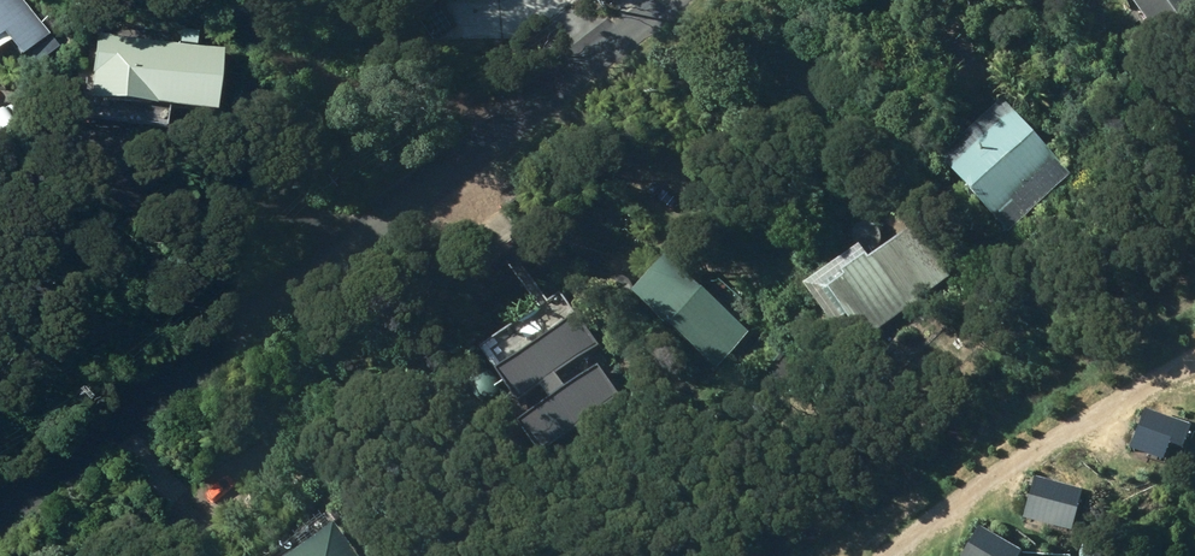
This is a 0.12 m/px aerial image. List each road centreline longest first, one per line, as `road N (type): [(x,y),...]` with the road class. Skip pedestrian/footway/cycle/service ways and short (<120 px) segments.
road 1 (unclassified): [(0,512),(668,0)]

